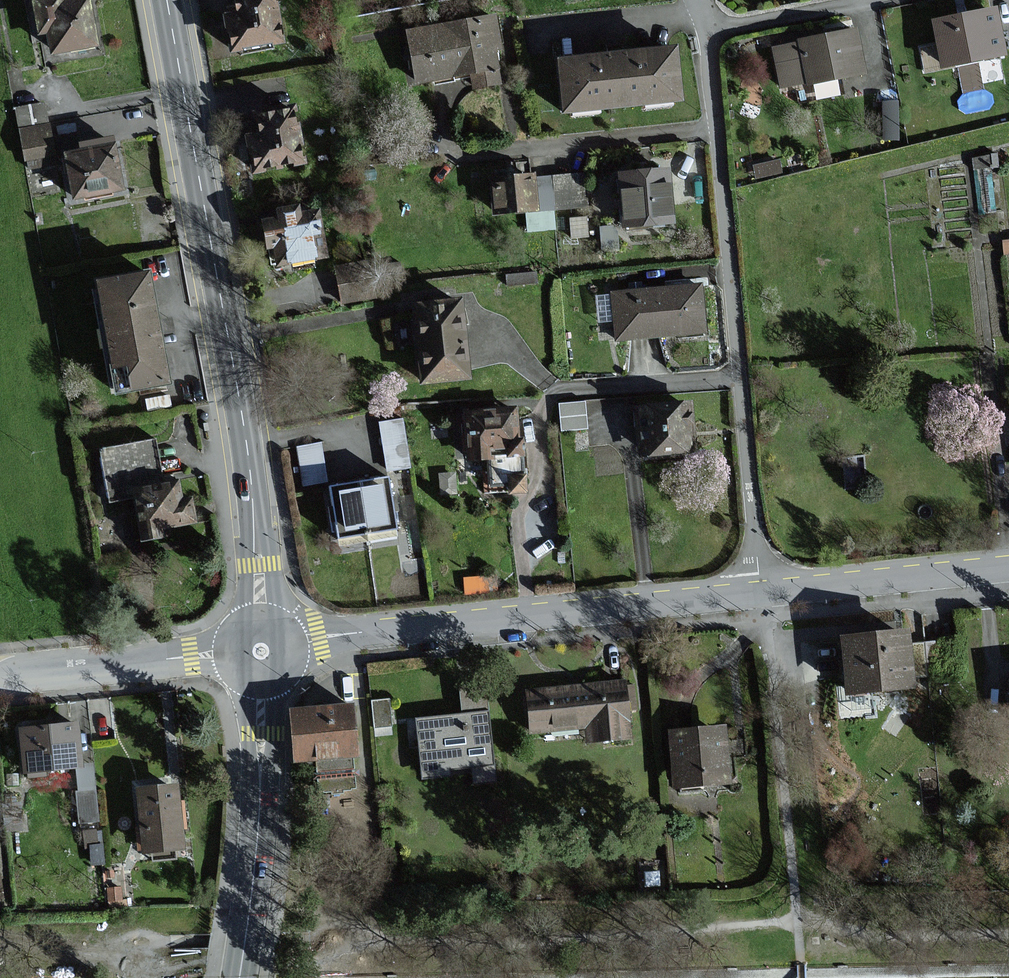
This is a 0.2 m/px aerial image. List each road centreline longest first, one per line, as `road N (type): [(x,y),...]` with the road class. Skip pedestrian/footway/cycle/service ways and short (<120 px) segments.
road 1 (residential): [(696,0),(760,592)]
road 2 (tertiary): [(254,525),(166,0)]
road 3 (residential): [(760,592),(296,641)]
road 4 (residential): [(1008,566),(760,592)]
road 5 (residential): [(225,653),(0,677)]
road 6 (tertiary): [(238,977),(260,777)]

